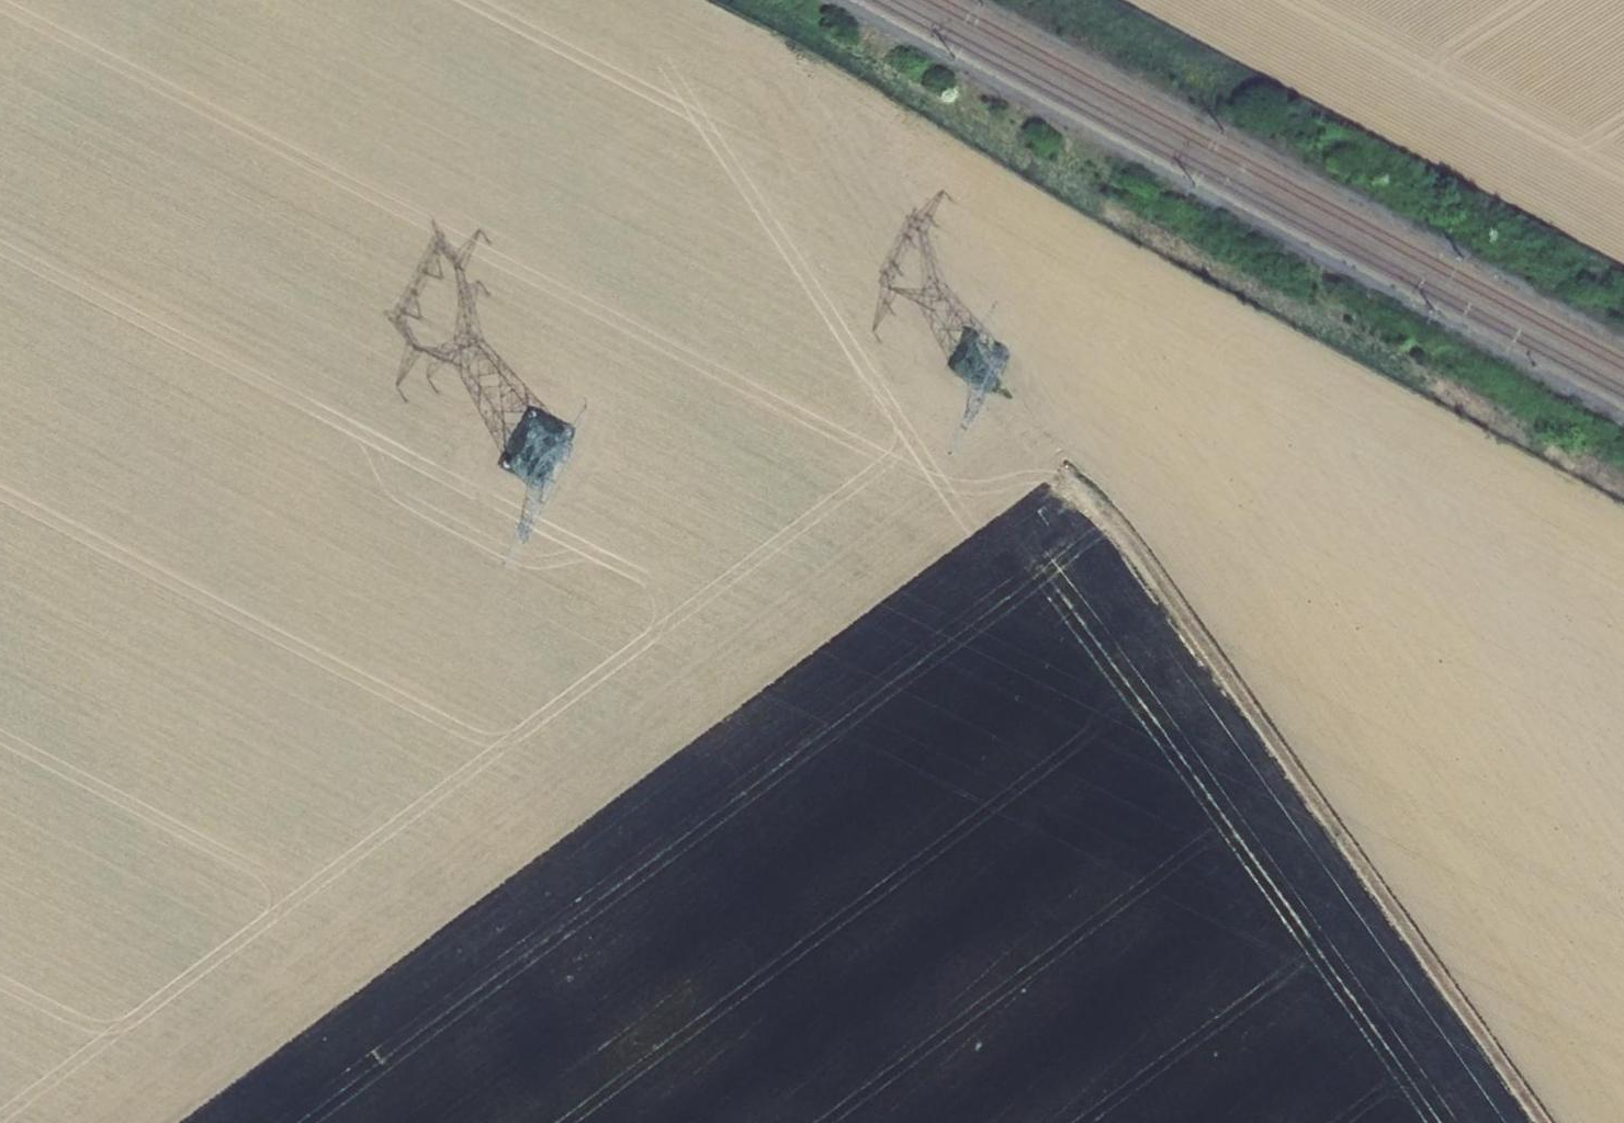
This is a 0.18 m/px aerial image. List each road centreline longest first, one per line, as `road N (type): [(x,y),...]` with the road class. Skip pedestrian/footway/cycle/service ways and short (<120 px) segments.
road 1 (track): [(1108,510),(1543,1122)]

